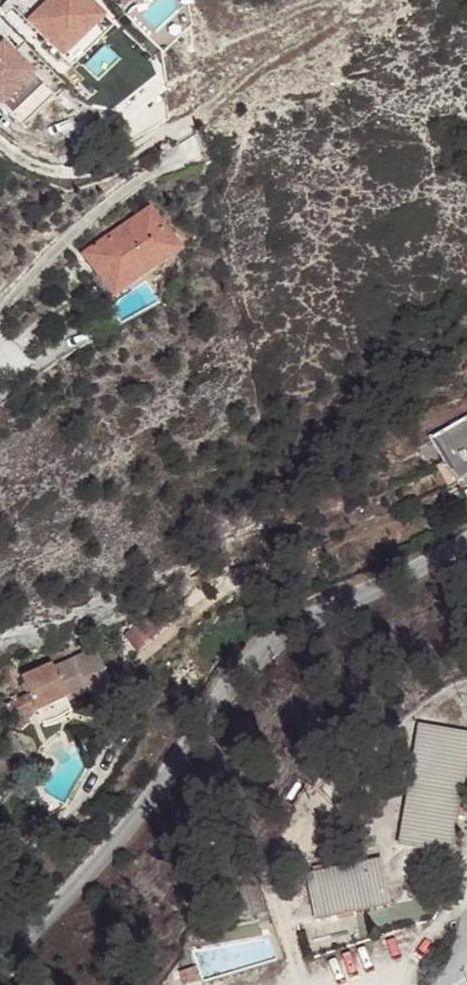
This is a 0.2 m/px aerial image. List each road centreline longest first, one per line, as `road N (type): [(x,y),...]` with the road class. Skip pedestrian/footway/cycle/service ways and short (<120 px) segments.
road 1 (residential): [(466,544),(242,653),(105,865),(0,965)]

